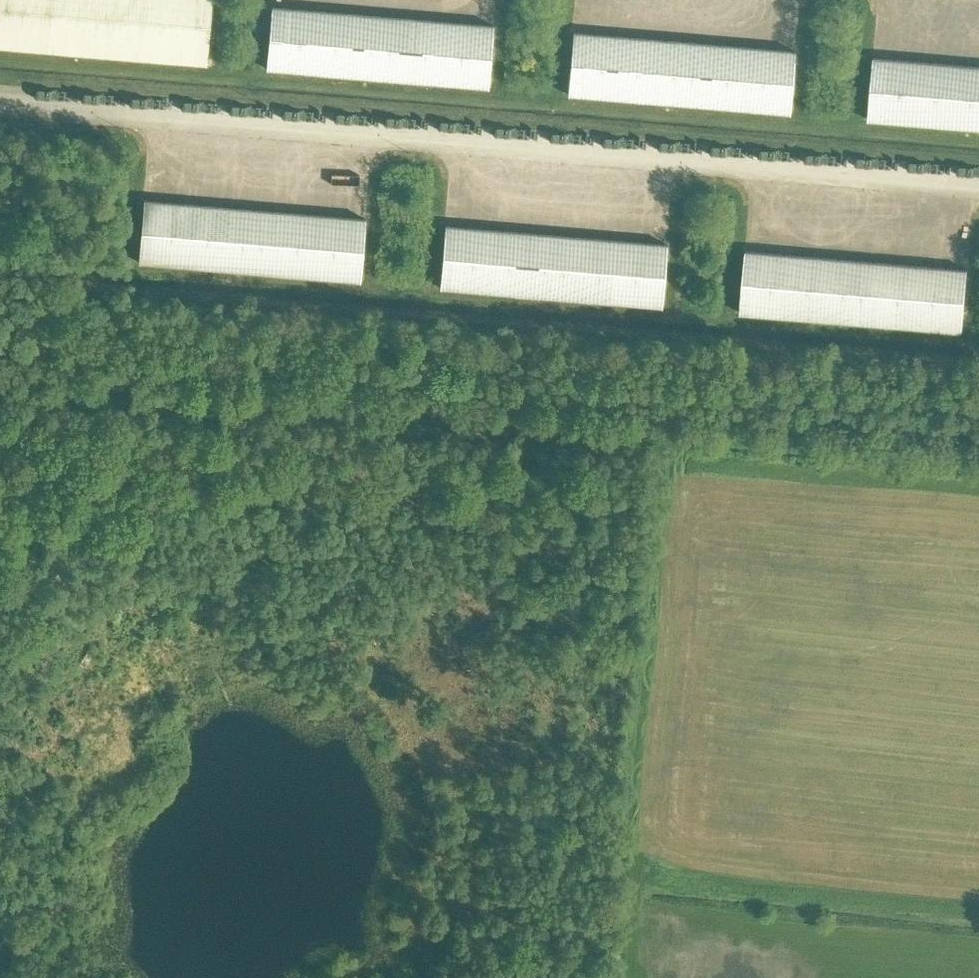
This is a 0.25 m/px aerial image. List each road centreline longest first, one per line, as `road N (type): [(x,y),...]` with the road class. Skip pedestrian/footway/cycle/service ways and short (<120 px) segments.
road 1 (track): [(0,376),(978,458)]

